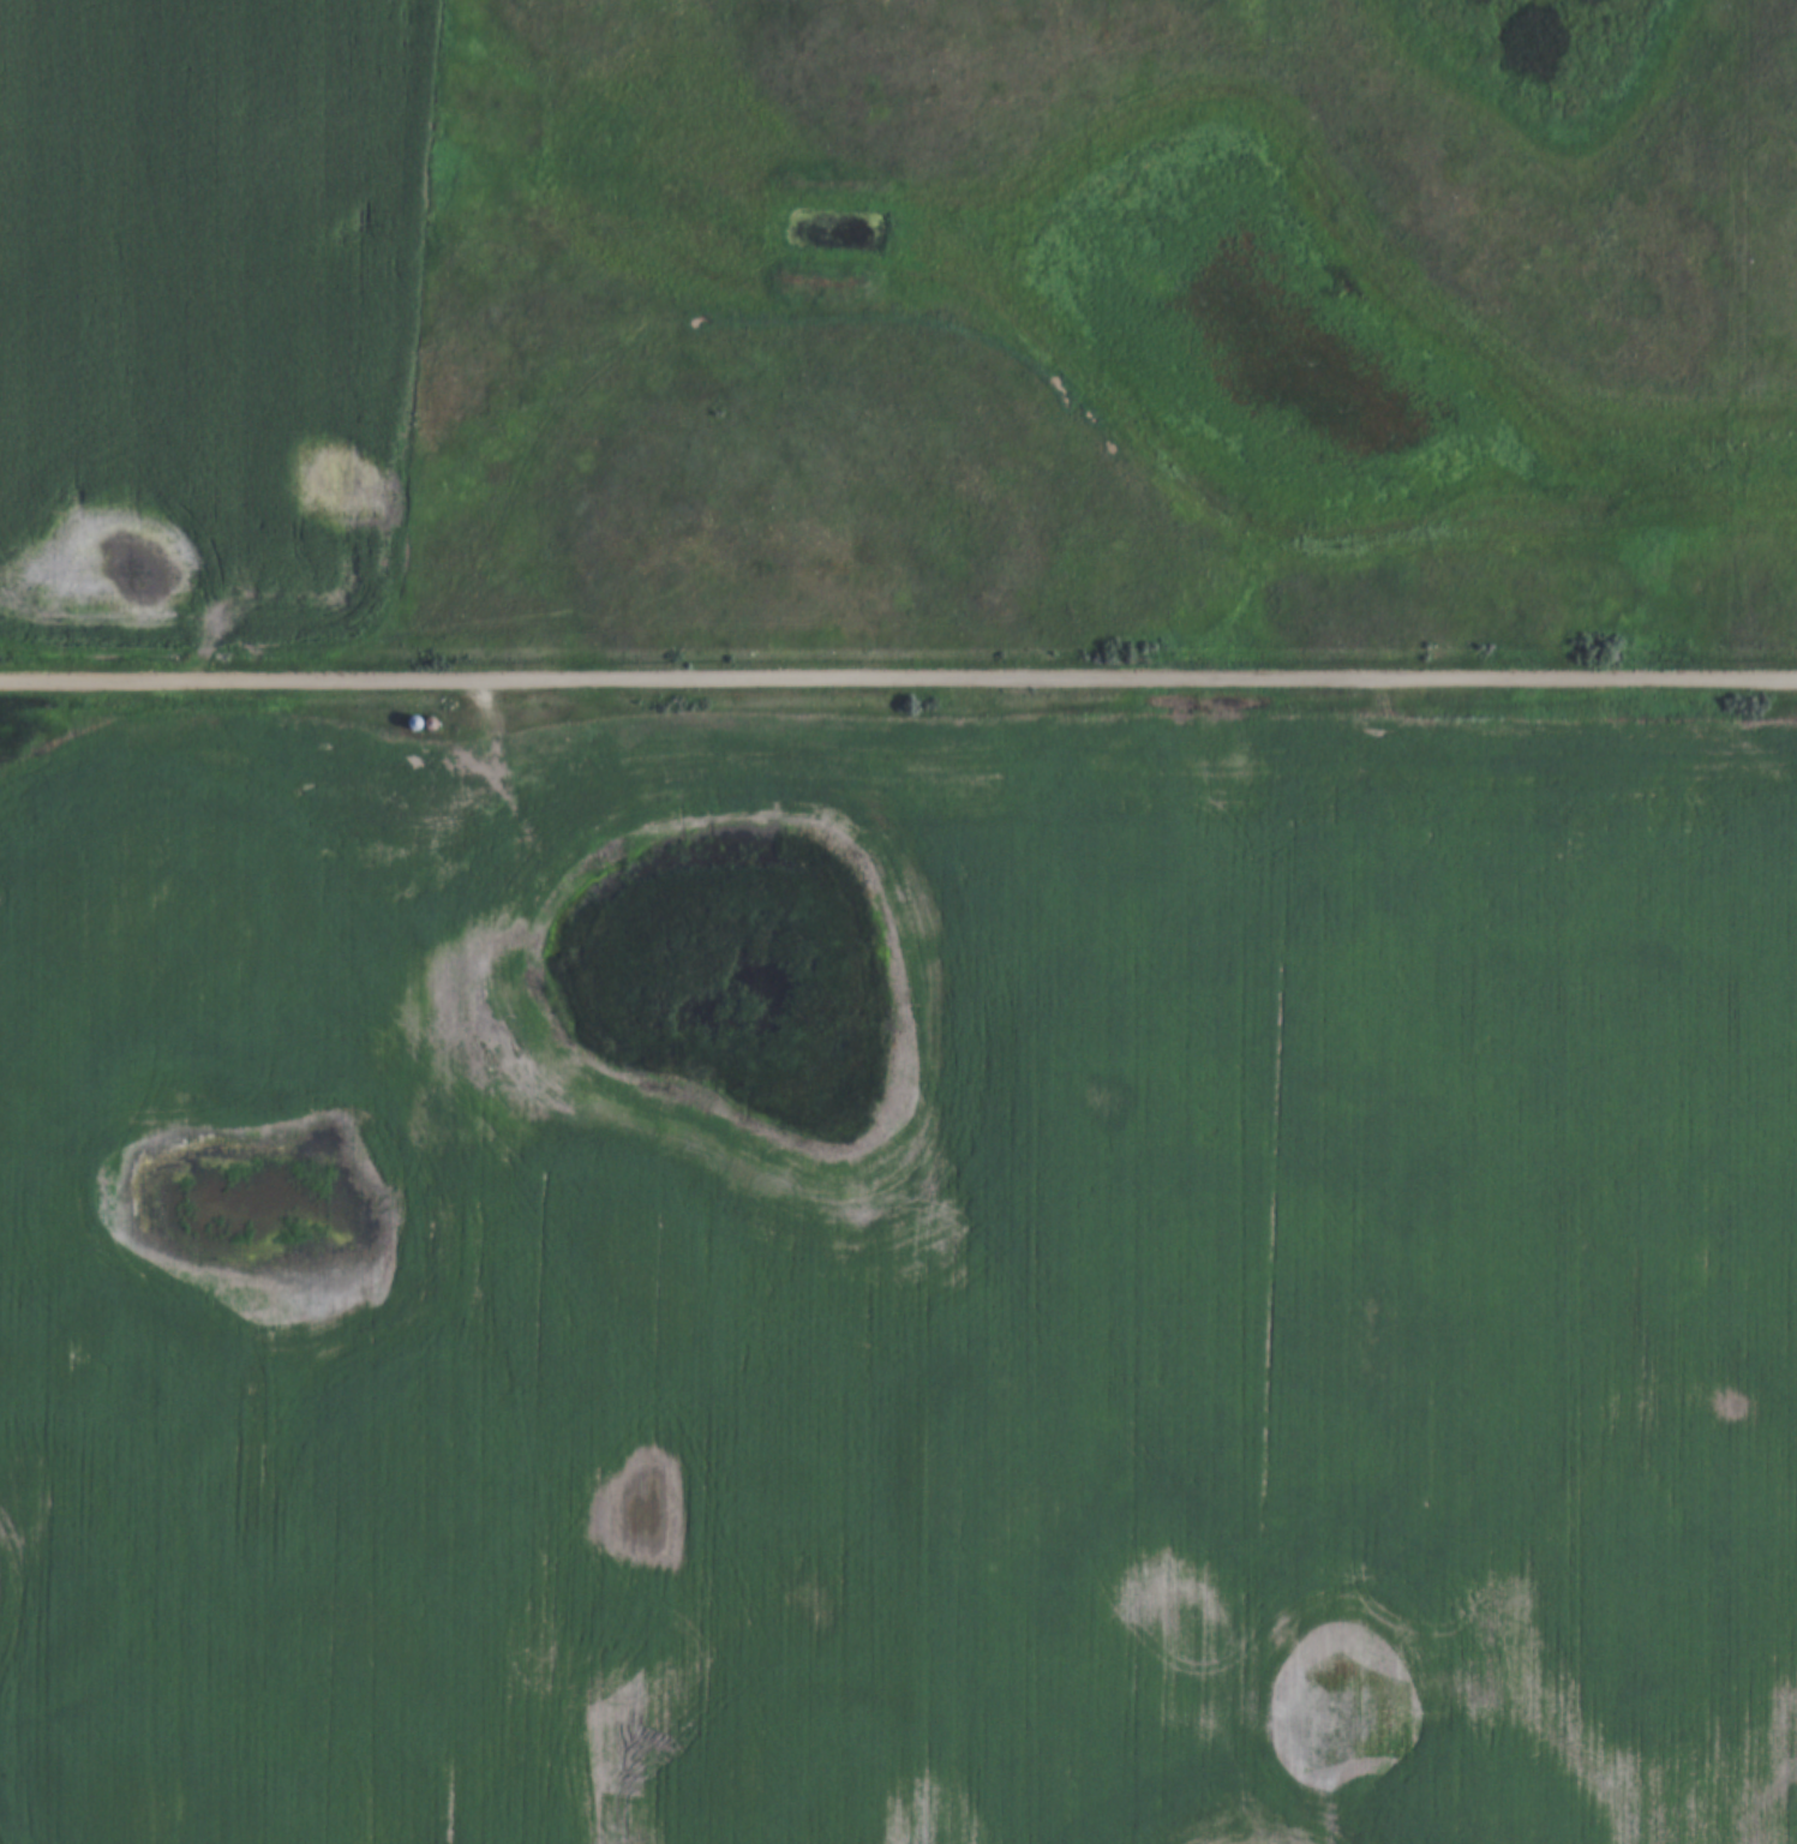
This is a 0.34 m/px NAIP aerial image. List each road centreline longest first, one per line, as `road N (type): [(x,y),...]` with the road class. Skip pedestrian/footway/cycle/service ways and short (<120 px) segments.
road 1 (track): [(0,679),(1796,682)]

